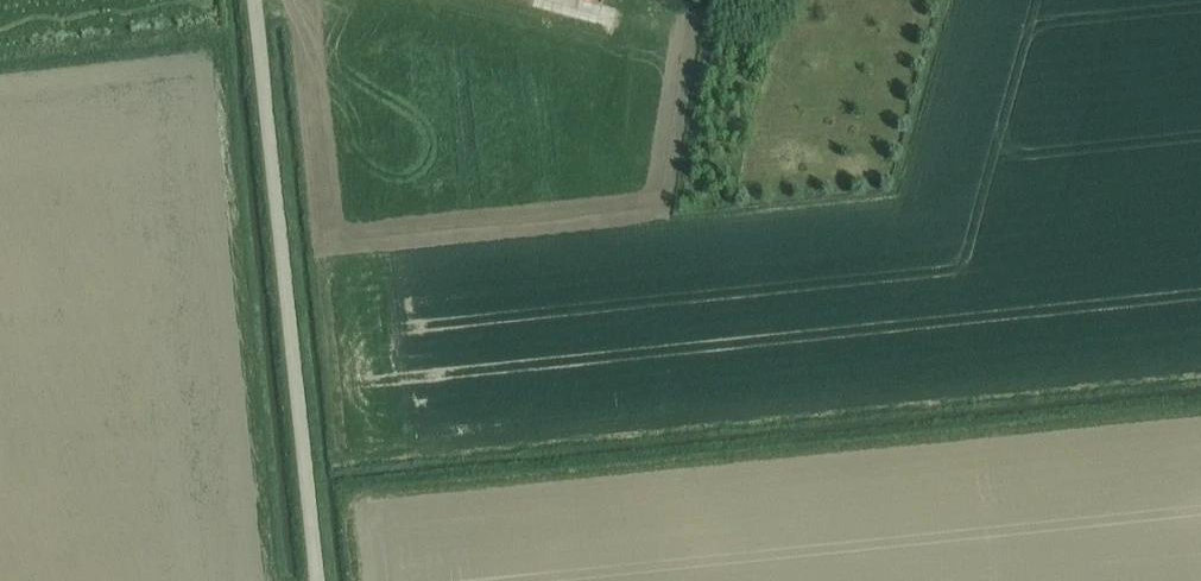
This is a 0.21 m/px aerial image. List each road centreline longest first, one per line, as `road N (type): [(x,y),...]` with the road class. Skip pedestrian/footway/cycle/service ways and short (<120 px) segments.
road 1 (unclassified): [(322,580),(257,0)]

